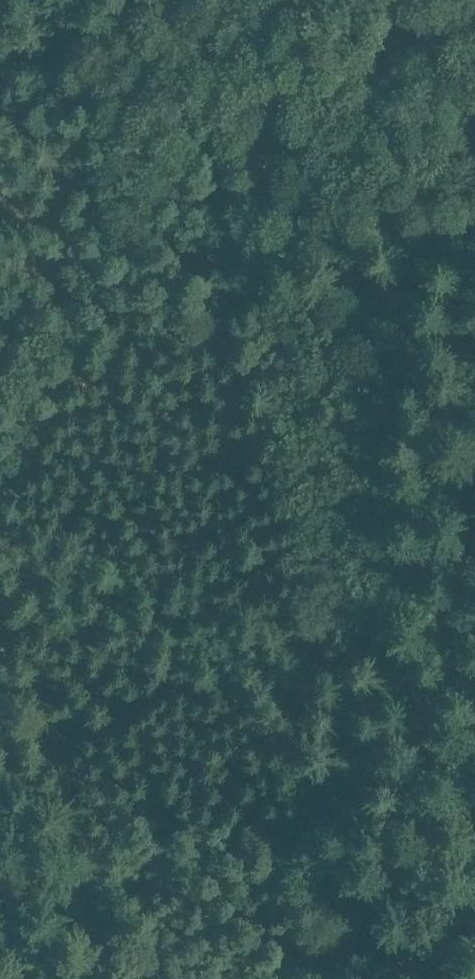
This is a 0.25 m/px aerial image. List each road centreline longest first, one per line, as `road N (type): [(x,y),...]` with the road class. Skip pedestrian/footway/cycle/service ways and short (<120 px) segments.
road 1 (track): [(367,0),(255,61),(199,118),(0,494)]

